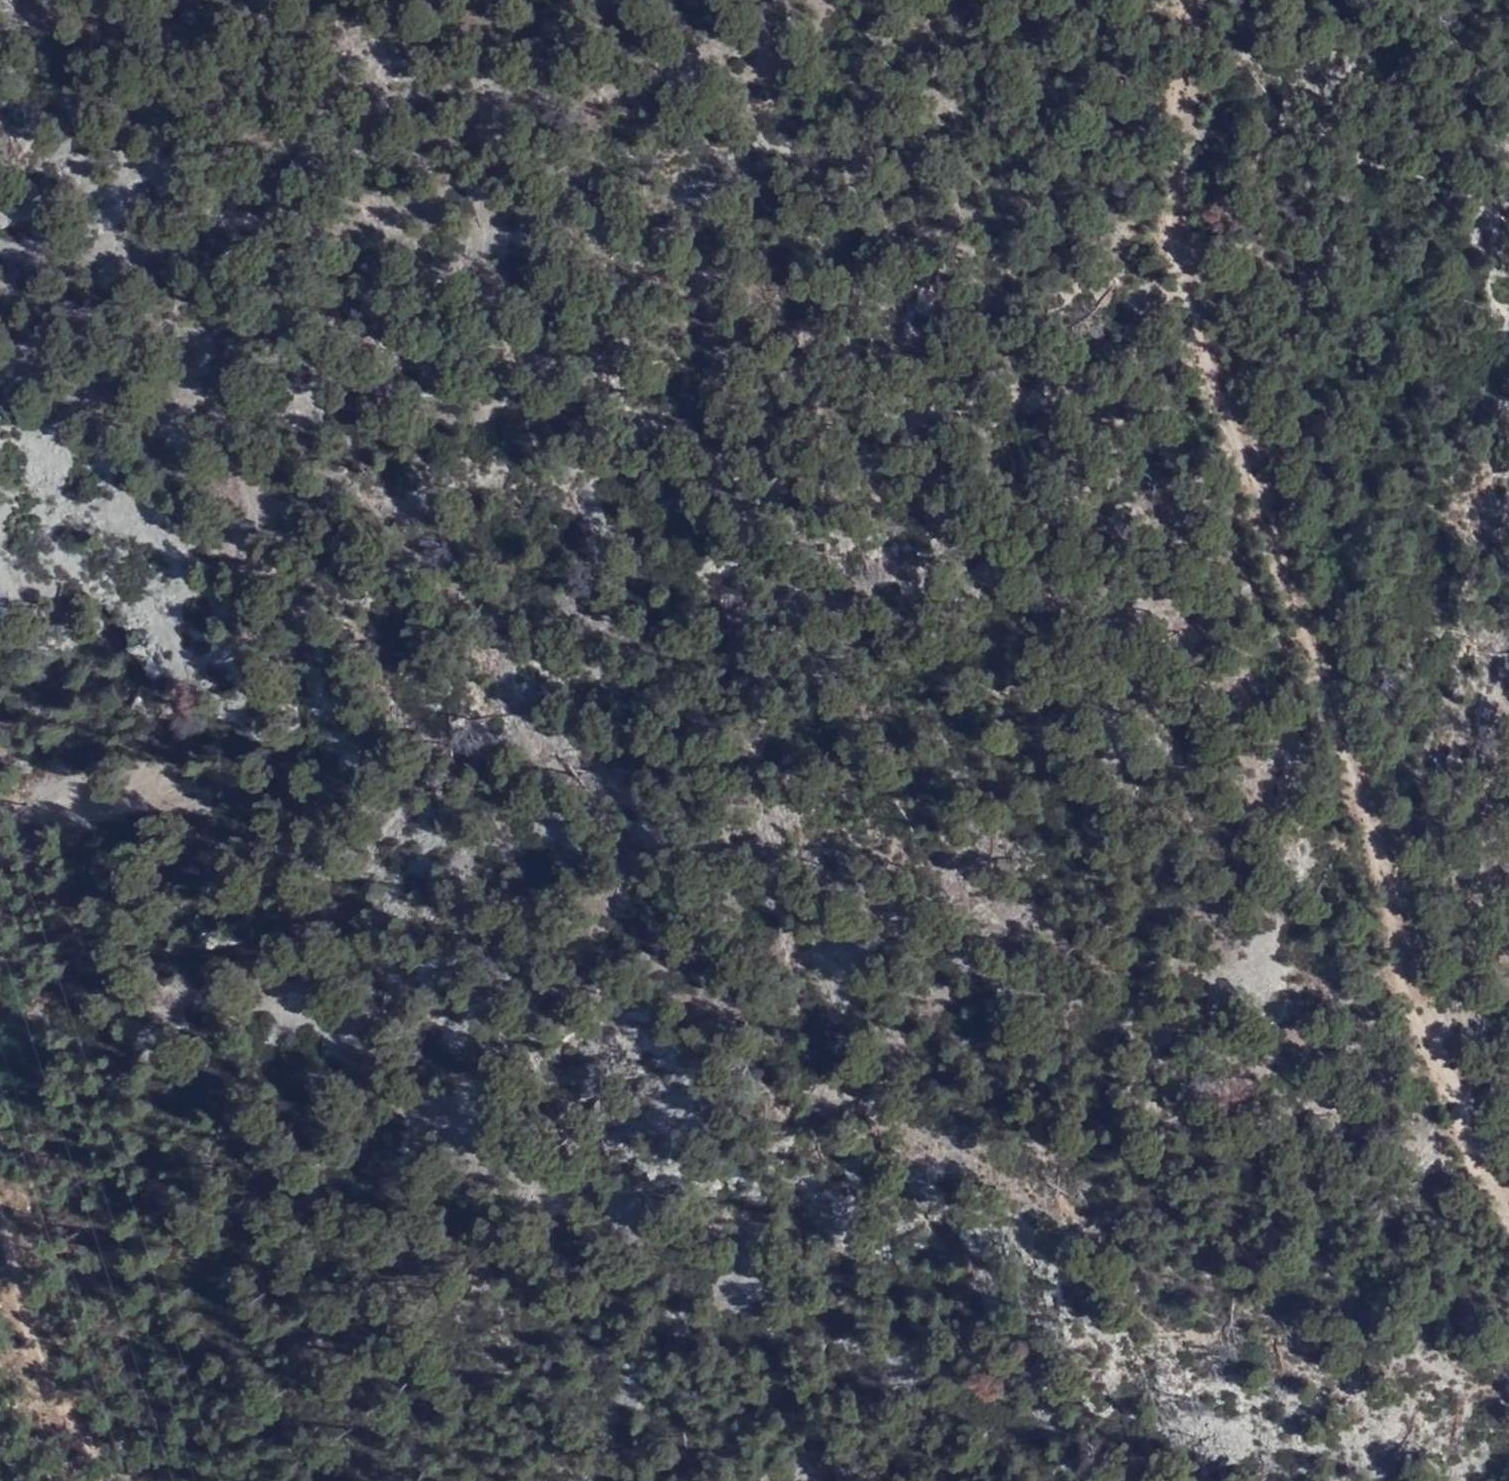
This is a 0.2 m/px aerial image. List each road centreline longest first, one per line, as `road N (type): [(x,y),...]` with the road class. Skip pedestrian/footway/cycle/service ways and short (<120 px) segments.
road 1 (track): [(0,1115),(26,1180),(31,1318),(104,1480)]

